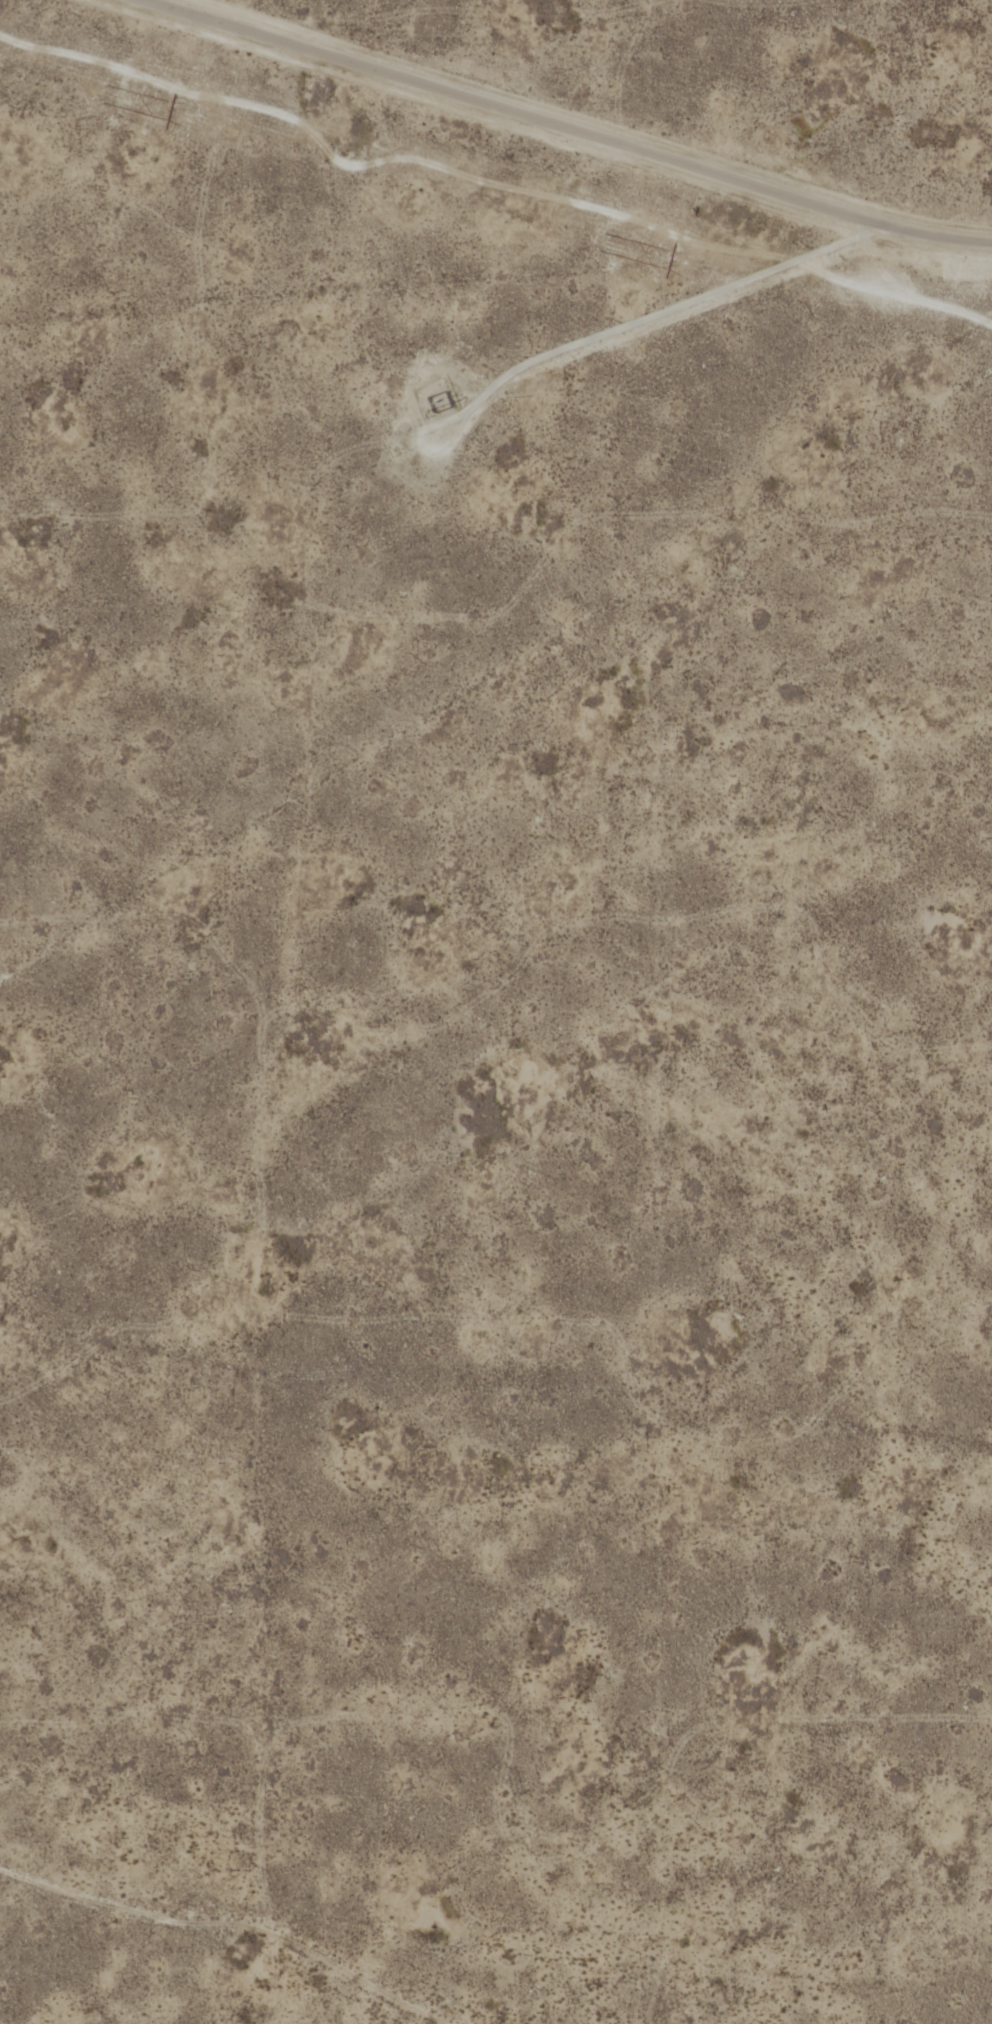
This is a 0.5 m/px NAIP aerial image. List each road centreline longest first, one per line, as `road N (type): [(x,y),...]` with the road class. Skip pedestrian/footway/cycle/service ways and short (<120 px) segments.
road 1 (residential): [(991,243),(918,237),(139,0)]
road 2 (track): [(164,2023),(0,1958)]

